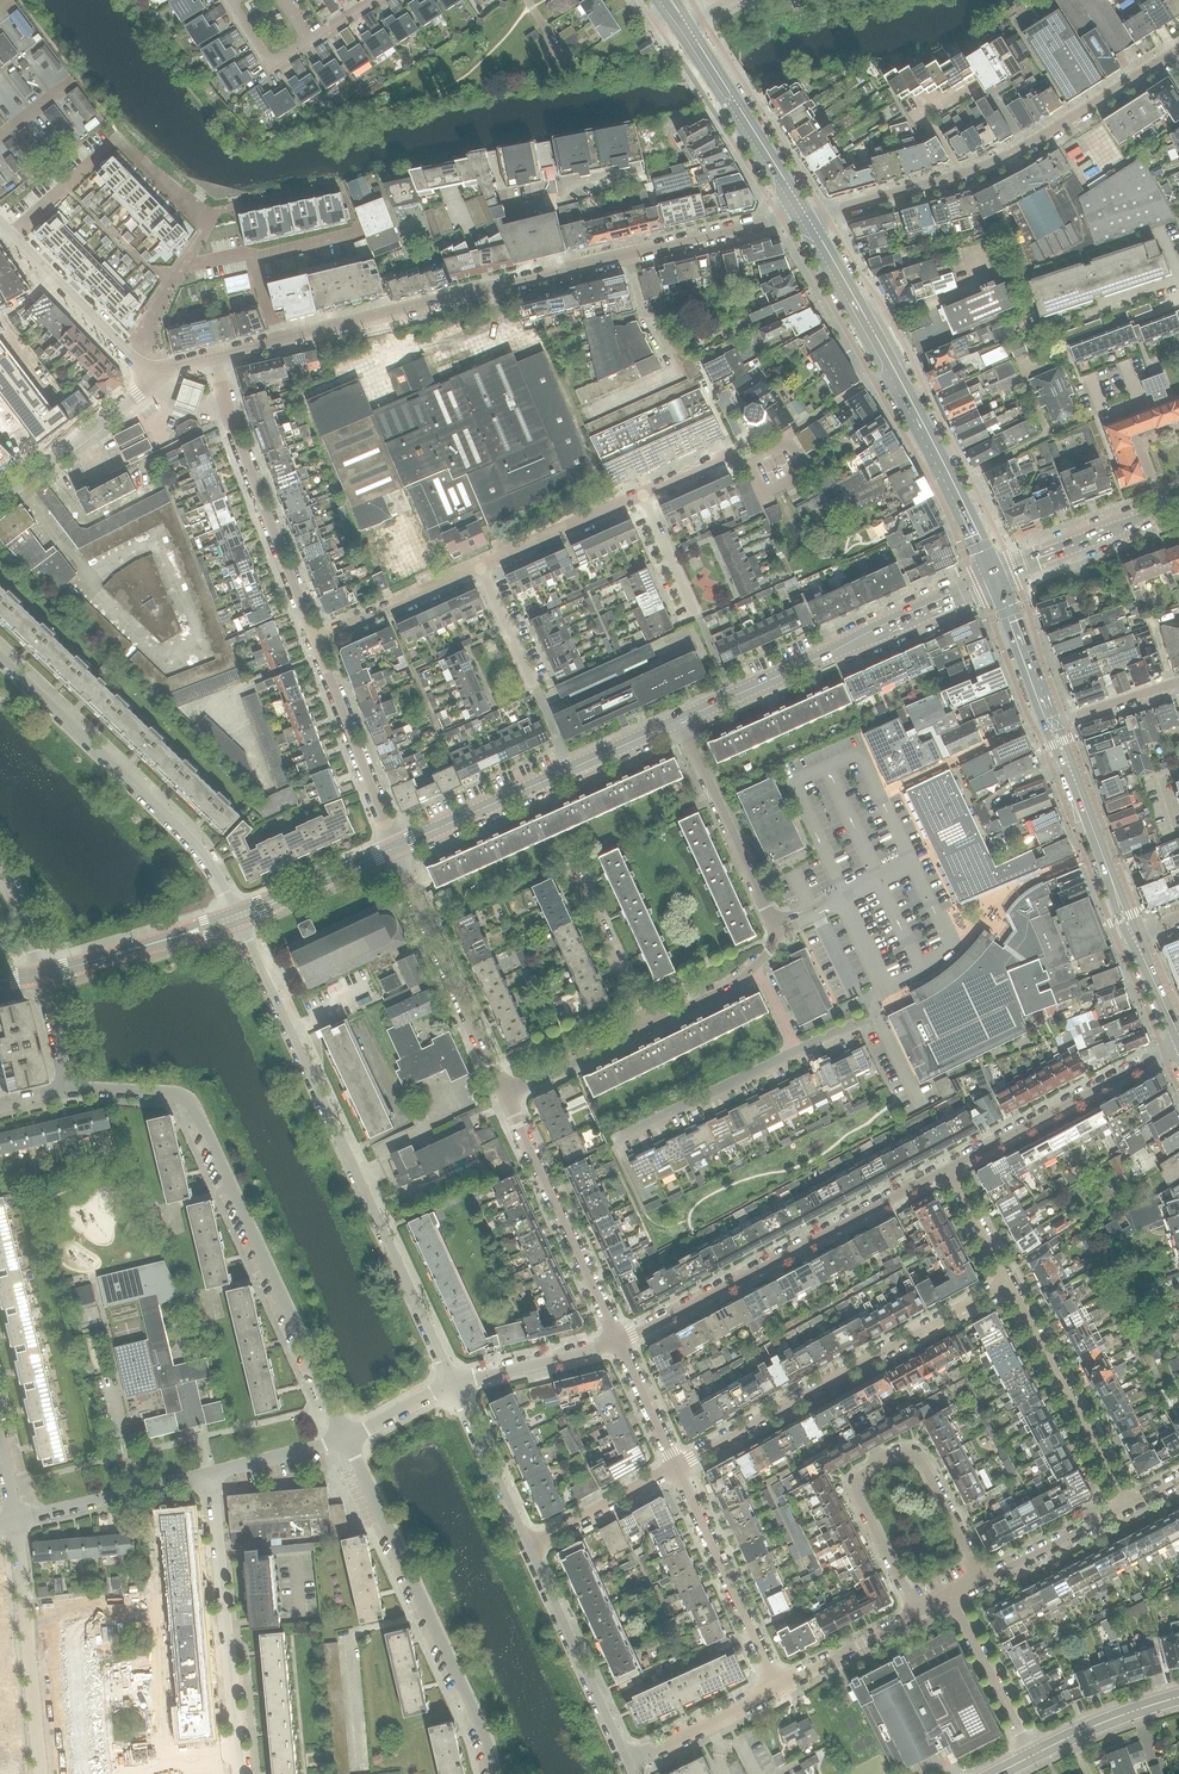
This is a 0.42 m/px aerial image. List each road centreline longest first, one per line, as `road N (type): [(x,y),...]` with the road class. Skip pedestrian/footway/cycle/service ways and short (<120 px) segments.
road 1 (residential): [(807,216),(214,357)]
road 2 (residential): [(451,1390),(237,919)]
road 3 (residential): [(67,1092),(161,1093),(192,1108),(347,1439)]
road 4 (secondary): [(993,576),(935,447),(807,216)]
road 5 (residential): [(807,216),(993,162),(1174,52)]
road 6 (residential): [(950,1169),(618,1340)]
road 7 (residential): [(347,1439),(475,1723),(490,1773)]
road 8 (residential): [(237,919),(207,854),(0,660)]
road 9 (tertiary): [(682,720),(993,576)]
road 10 (tertiary): [(395,851),(682,720)]
road 11 (residential): [(317,641),(232,426),(214,357)]
road 12 (residential): [(241,1773),(210,1477)]
road 13 (residential): [(756,965),(776,932),(682,720)]
road 14 (residential): [(505,1095),(618,1340)]
road 15 (residential): [(395,851),(505,1095)]
road 16 (residential): [(1178,1048),(950,1169)]
road 17 (residential): [(1130,1509),(1010,1284)]
road 18 (residential): [(42,1773),(19,1524)]
road 19 (residential): [(678,1471),(779,1686)]
road 20 (residential): [(626,1765),(535,1553)]
road 21 (residential): [(395,851),(317,641)]
road 22 (secondary): [(807,216),(689,29)]
road 23 (residential): [(151,382),(0,224)]
road 24 (residential): [(797,1051),(610,1142)]
road 25 (tertiary): [(42,979),(237,919)]
road 26 (residential): [(19,1524),(210,1477)]
road 27 (residential): [(1010,1284),(840,1380)]
road 28 (residential): [(0,503),(151,382)]
road 29 (residential): [(840,1380),(678,1471)]
road 30 (residential): [(535,1553),(451,1390)]
road 31 (residential): [(1163,510),(993,576)]
road 32 (residential): [(918,1616),(856,1493),(857,1478),(882,1463)]
road 33 (residential): [(317,641),(480,568)]
road 34 (residential): [(882,1463),(910,1456),(920,1462),(985,1583)]
road 35 (residential): [(480,568),(642,497)]
road 36 (residential): [(949,1601),(1034,1755)]
road 37 (residential): [(451,1390),(618,1340)]
road 38 (residential): [(626,1765),(779,1686)]
road 39 (tertiary): [(237,919),(395,851)]
road 40 (residential): [(649,1026),(576,871)]
road 41 (residential): [(535,1553),(678,1471)]
road 42 (residential): [(985,1583),(1130,1509)]
road 43 (residential): [(642,497),(751,459),(789,435)]
road 44 (residential): [(505,1095),(649,1026)]
road 45 (residential): [(779,1686),(918,1616)]
road 46 (secondary): [(1178,1697),(1034,1755)]
road 47 (residential): [(618,1340),(678,1471)]
road 48 (residential): [(210,1477),(347,1439)]
road 49 (secondary): [(1041,709),(993,576)]
road 50 (residential): [(698,619),(642,497)]
road 51 (residential): [(535,690),(480,568)]
road 52 (residential): [(1178,684),(1054,724)]
road 53 (residential): [(1010,1284),(950,1169)]
road 54 (residential): [(229,3),(275,69),(313,45)]
road 55 (residential): [(0,863),(25,910),(42,979)]
road 56 (residential): [(649,1026),(728,989),(756,965)]
road 57 (unknown): [(665,356),(675,375),(582,415)]

